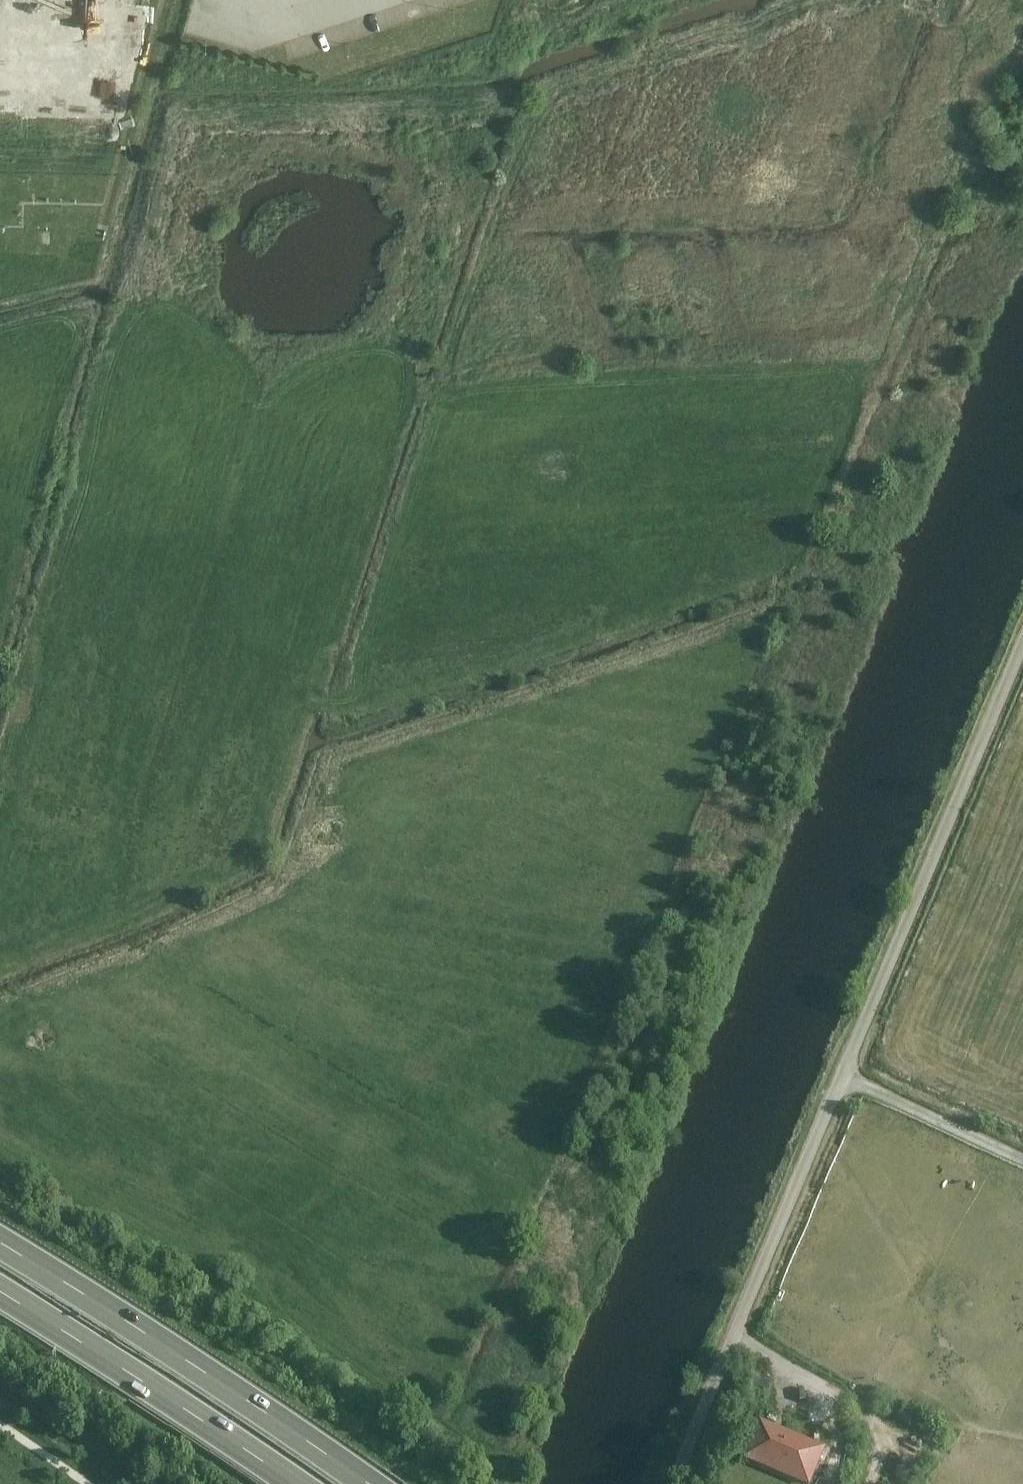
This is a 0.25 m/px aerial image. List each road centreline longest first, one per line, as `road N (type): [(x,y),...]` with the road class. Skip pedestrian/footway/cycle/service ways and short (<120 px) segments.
road 1 (residential): [(675,1483),(1022,649)]
road 2 (motorway): [(357,1483),(0,1250)]
road 3 (motorway): [(0,1298),(283,1483)]

